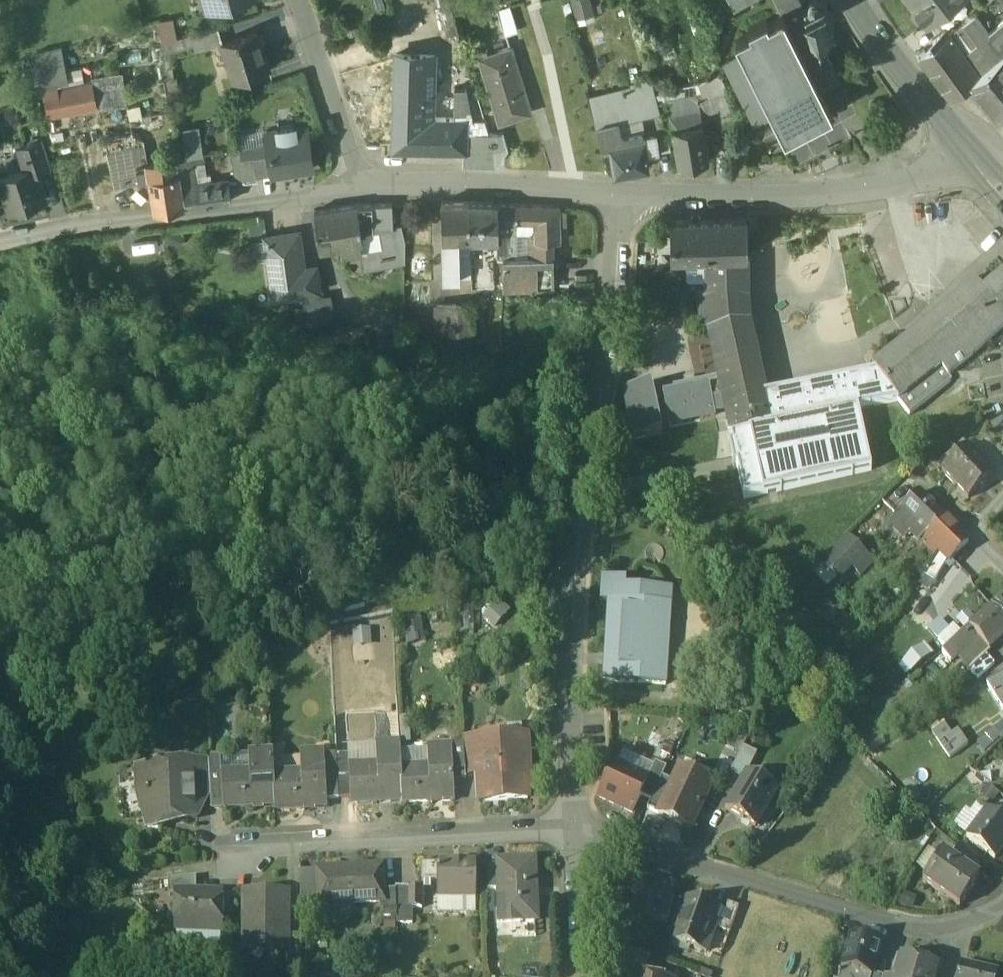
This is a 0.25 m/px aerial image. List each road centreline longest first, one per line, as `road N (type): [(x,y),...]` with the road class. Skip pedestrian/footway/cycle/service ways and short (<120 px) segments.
road 1 (residential): [(609,188),(573,574),(581,820)]
road 2 (residential): [(583,841),(618,842),(919,927),(975,922),(1002,897)]
road 3 (residential): [(993,181),(856,194),(609,188)]
road 4 (residential): [(355,187),(53,223),(0,237)]
road 5 (residential): [(581,820),(234,840)]
road 6 (residential): [(609,188),(355,187)]
road 7 (tertiary): [(993,181),(928,110),(859,0)]
road 8 (residential): [(295,0),(355,187)]
road 9 (residential): [(583,841),(581,976)]
road 10 (residential): [(1002,565),(909,470)]

